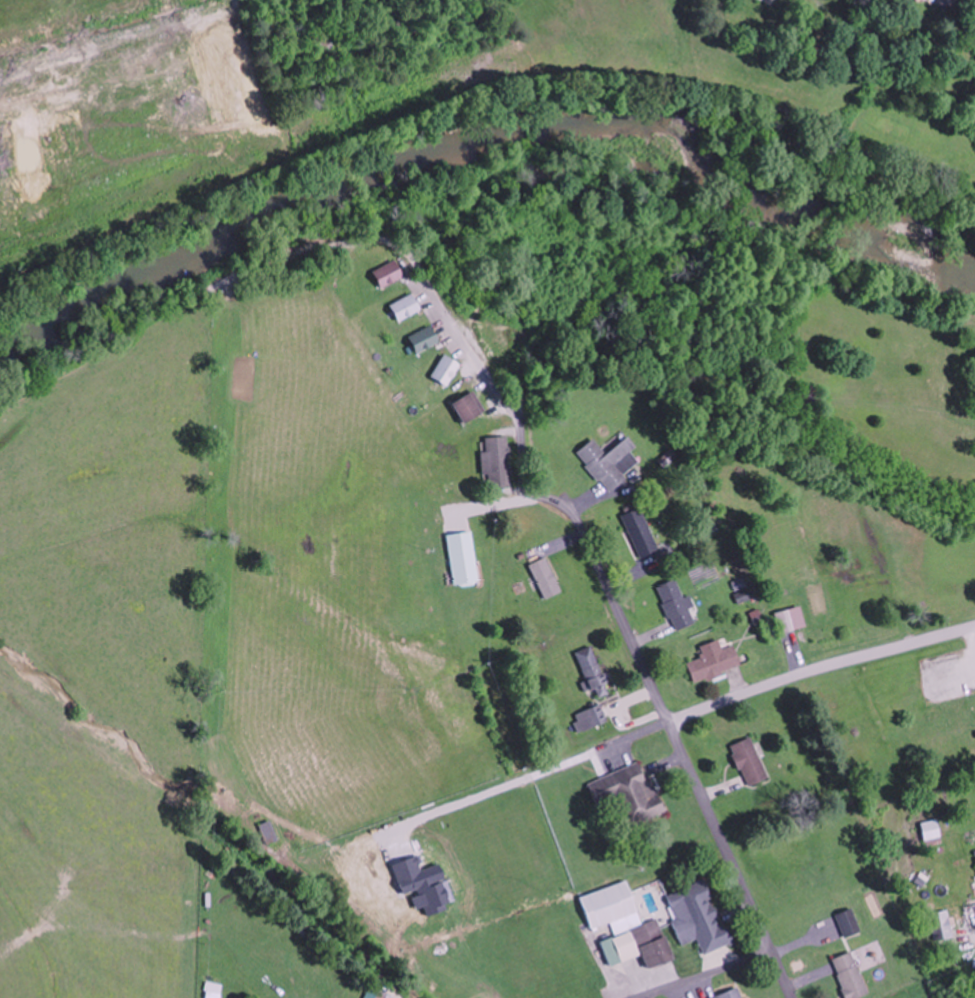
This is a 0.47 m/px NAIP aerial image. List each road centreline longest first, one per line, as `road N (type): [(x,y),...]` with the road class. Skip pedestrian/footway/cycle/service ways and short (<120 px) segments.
road 1 (residential): [(208,282),(313,240),(379,230),(418,257),(519,416),(521,487),(573,526),(665,729)]
road 2 (residential): [(974,633),(788,684),(665,729)]
road 3 (residential): [(665,729),(784,997)]

